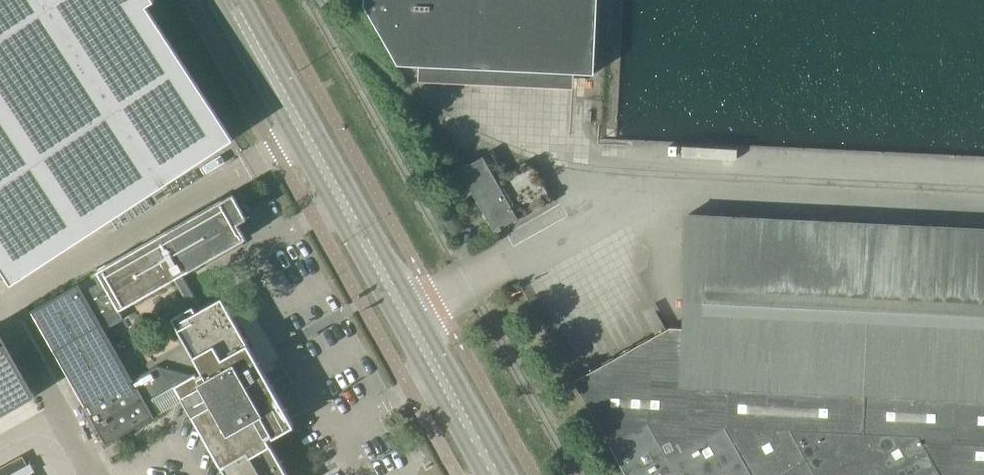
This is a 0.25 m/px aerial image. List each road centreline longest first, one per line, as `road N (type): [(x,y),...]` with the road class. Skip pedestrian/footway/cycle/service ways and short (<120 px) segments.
road 1 (tertiary): [(496,474),(228,0)]

